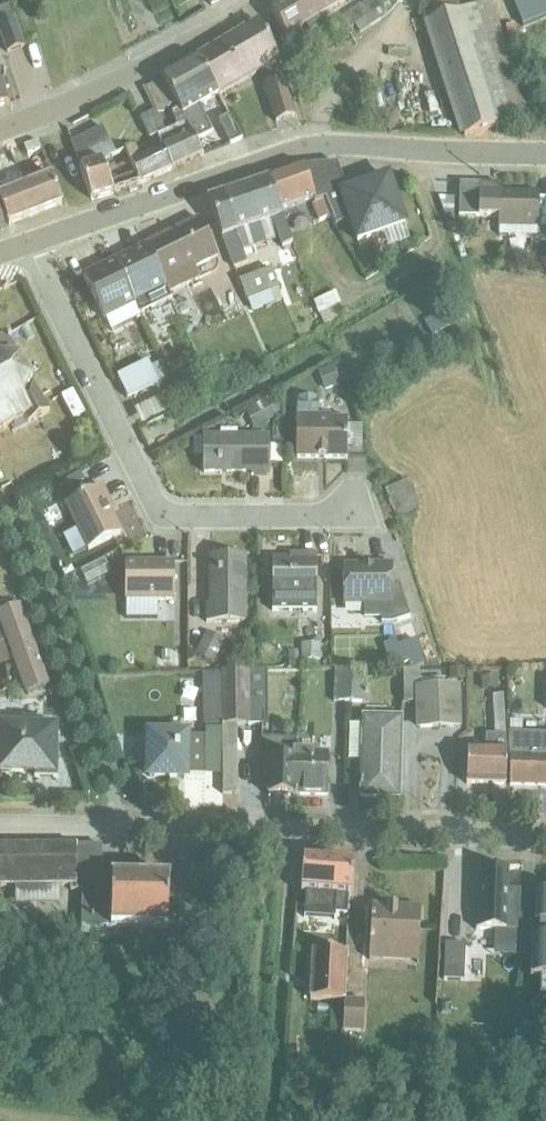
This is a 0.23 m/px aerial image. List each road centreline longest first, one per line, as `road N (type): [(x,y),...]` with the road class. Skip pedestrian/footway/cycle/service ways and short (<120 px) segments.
road 1 (residential): [(545,837),(0,827)]
road 2 (tertiary): [(545,159),(291,155),(29,246)]
road 3 (residential): [(29,246),(155,502),(172,516),(324,516),(356,503)]
road 4 (tertiary): [(0,134),(207,40),(261,0)]

